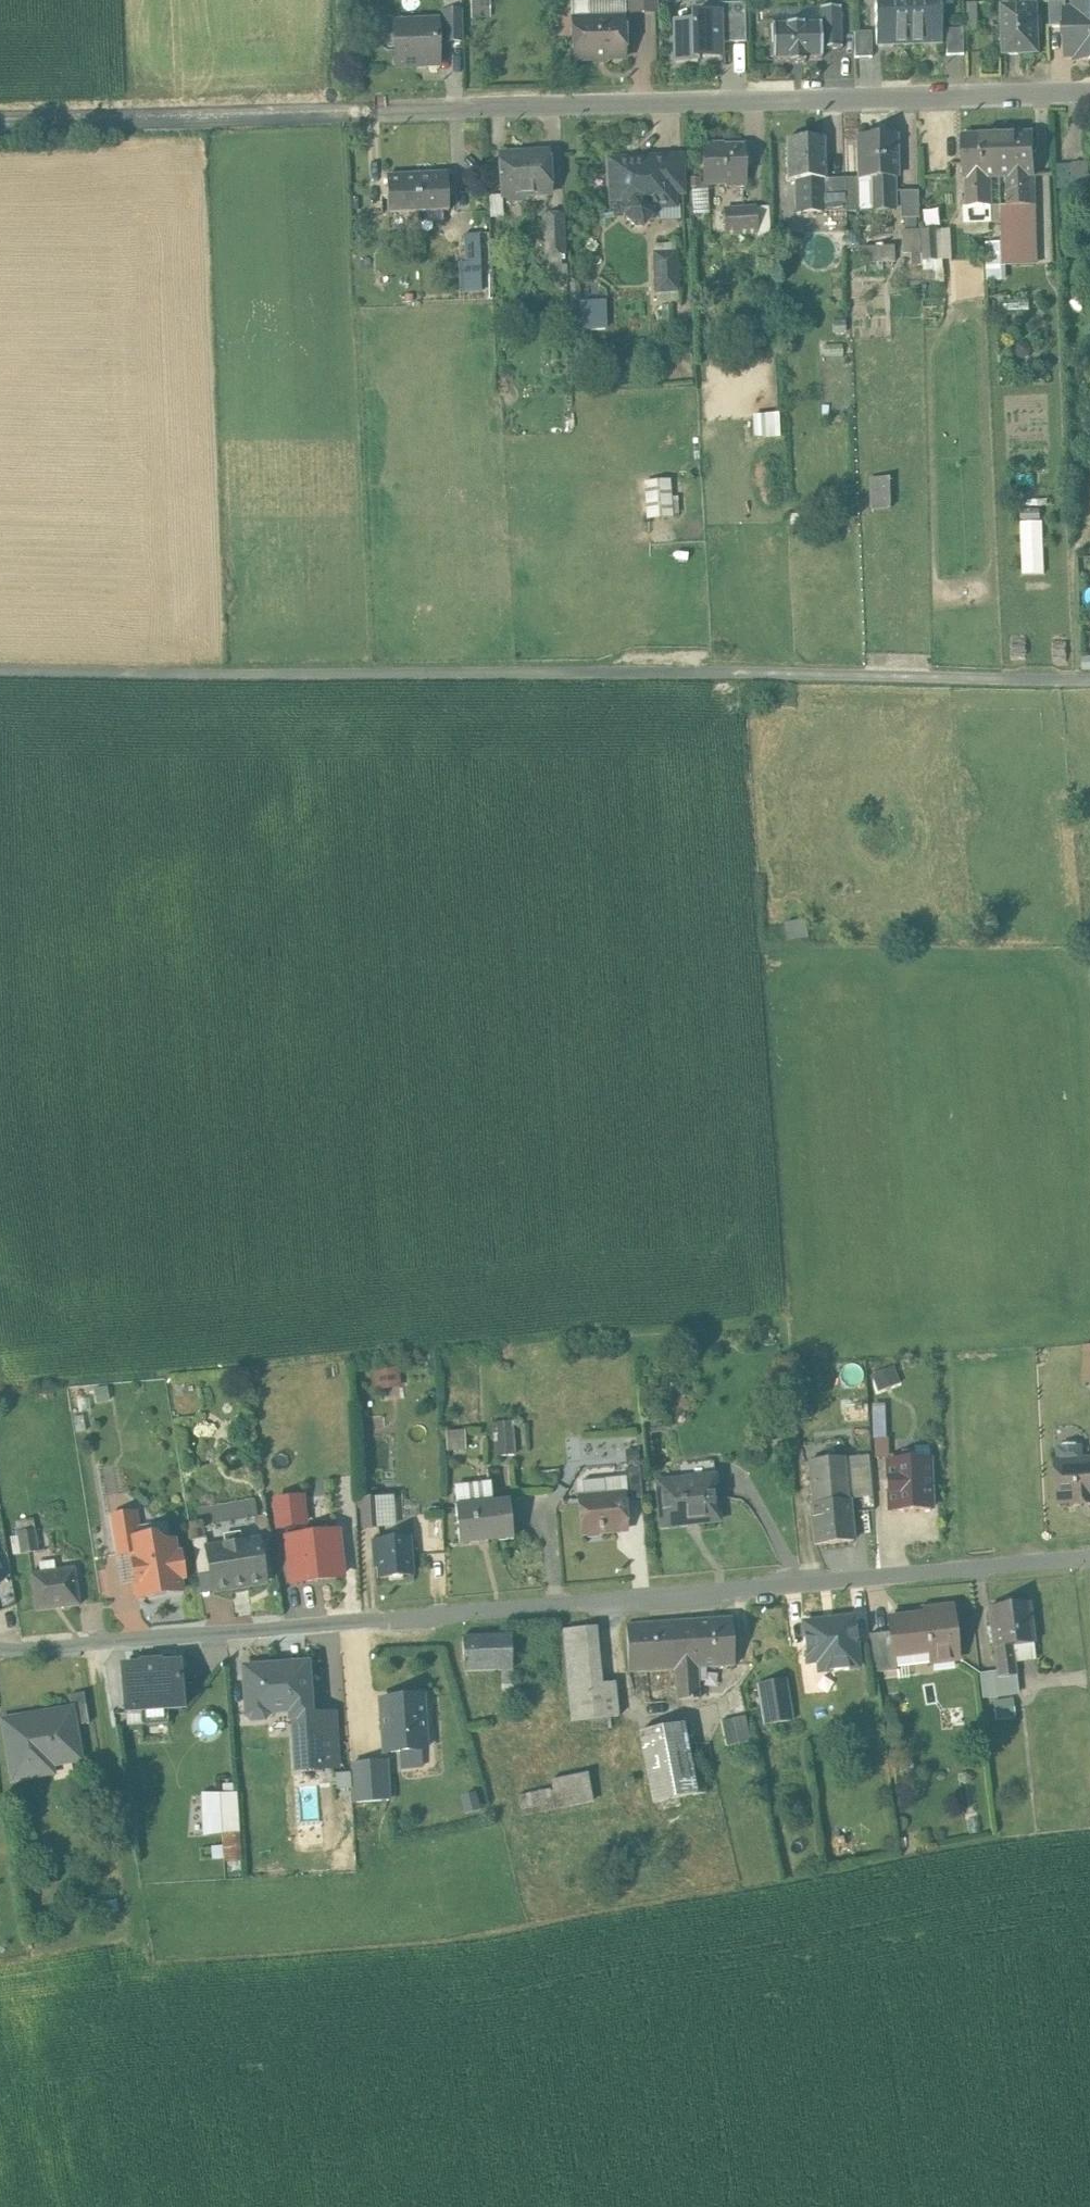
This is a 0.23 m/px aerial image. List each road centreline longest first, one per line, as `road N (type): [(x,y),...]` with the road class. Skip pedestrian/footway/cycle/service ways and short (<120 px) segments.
road 1 (residential): [(1089,1555),(0,1650)]
road 2 (track): [(1089,677),(0,668)]
road 3 (residential): [(1089,90),(329,106)]
road 4 (unclassified): [(329,106),(0,120)]

